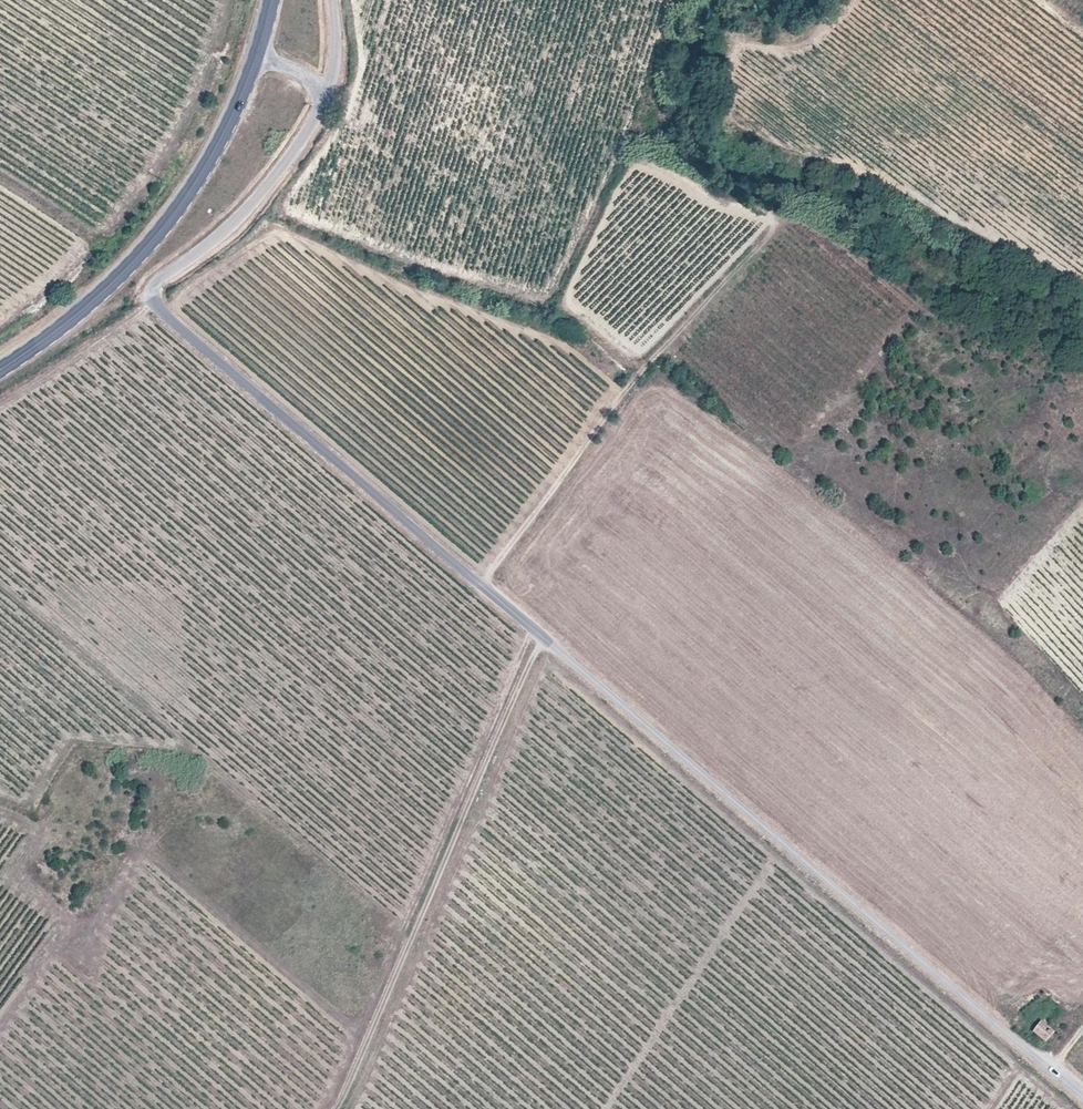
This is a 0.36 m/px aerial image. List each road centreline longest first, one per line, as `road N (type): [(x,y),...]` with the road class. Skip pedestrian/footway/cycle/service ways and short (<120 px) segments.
road 1 (unclassified): [(1082,1095),(610,700),(162,306),(154,285),(244,218),(308,135),(328,91)]
road 2 (track): [(320,1108),(418,895),(493,702),(534,633)]
road 3 (tertiary): [(0,369),(62,326),(152,241),(210,159),(257,56)]

